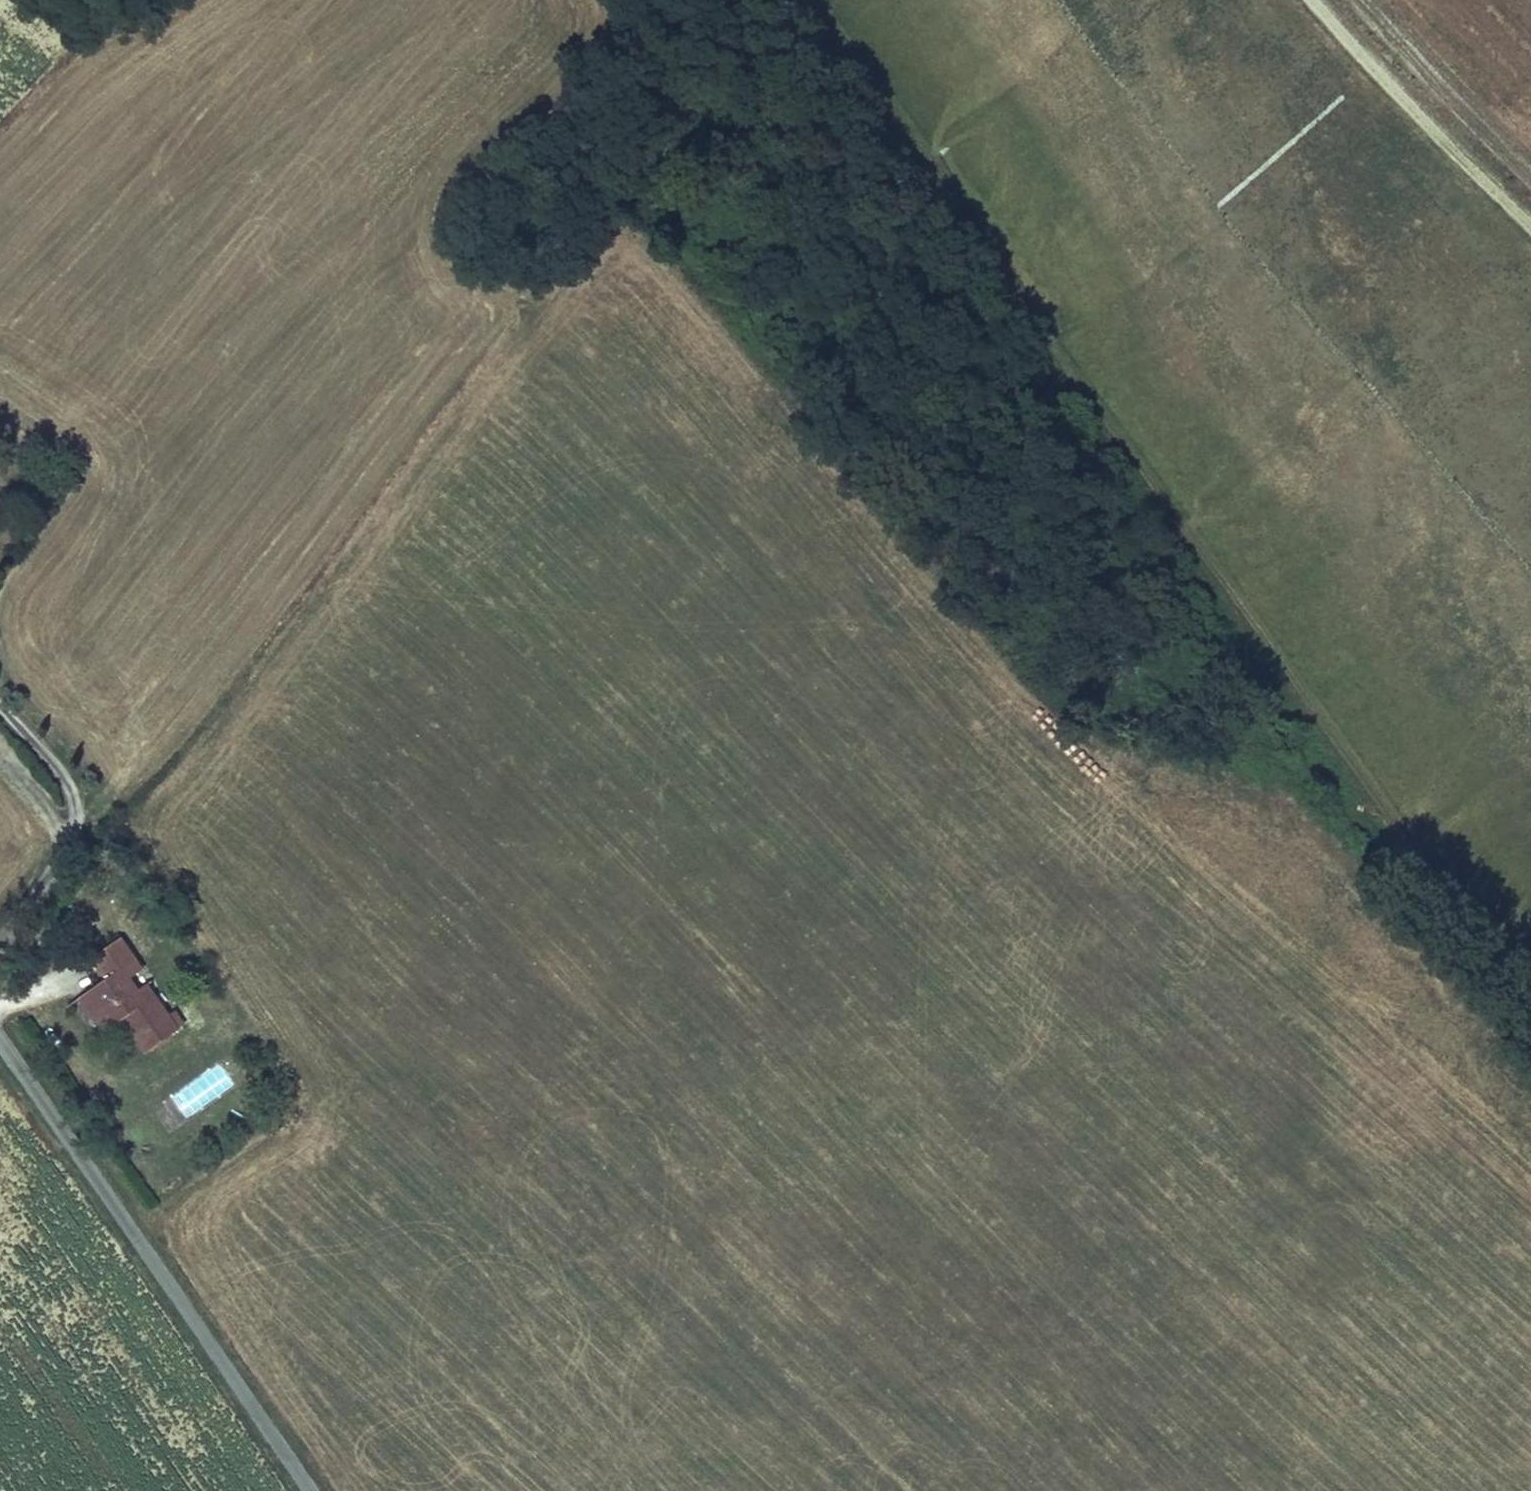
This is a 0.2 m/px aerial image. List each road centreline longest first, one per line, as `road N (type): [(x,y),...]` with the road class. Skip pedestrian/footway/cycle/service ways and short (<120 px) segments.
road 1 (unclassified): [(308,1490),(0,1044)]
road 2 (track): [(1315,0),(1402,103),(1530,224)]

